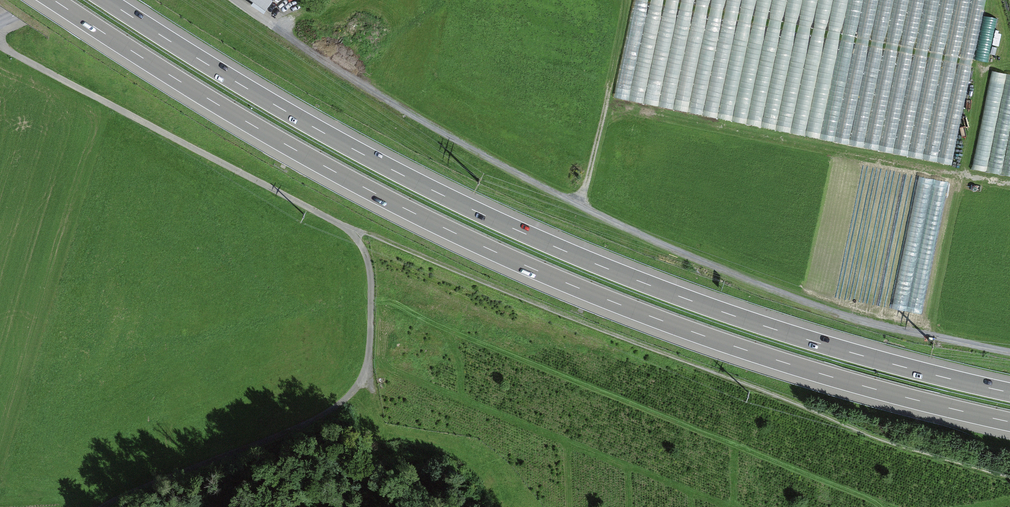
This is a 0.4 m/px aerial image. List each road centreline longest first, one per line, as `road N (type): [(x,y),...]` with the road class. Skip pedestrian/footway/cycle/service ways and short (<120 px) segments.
road 1 (track): [(1009,477),(871,436),(343,226),(0,46)]
road 2 (motorway): [(52,0),(296,151),(527,266),(779,361),(1009,422)]
road 3 (motorway): [(1009,392),(771,328),(563,250),(318,130),(107,0)]
road 4 (track): [(106,506),(304,425),(358,384),(369,344),(370,274),(343,226)]

